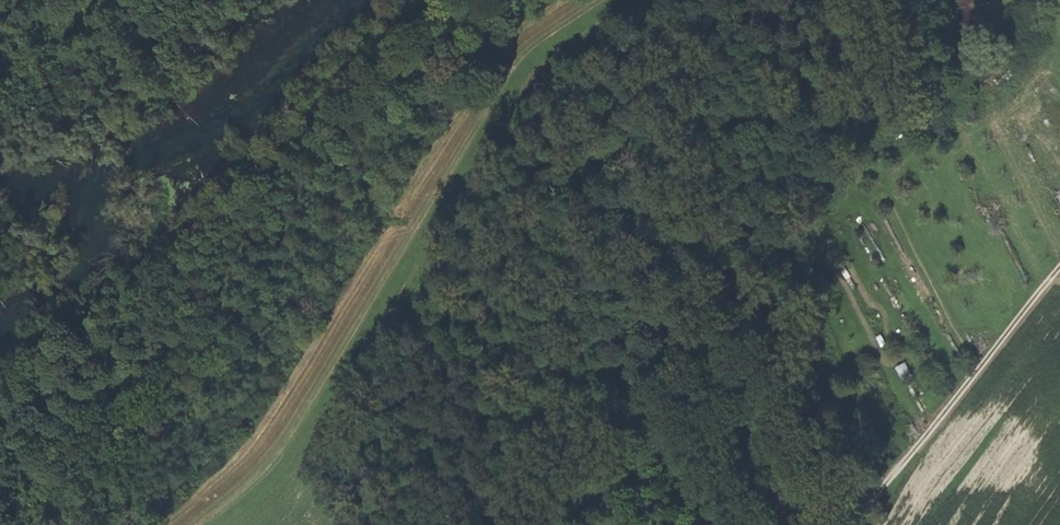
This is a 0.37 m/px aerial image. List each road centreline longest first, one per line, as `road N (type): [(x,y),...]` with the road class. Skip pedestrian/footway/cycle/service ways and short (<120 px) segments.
road 1 (track): [(0,483),(225,308),(268,225),(345,129),(485,56),(540,61)]
road 2 (track): [(215,524),(290,449),(380,297),(540,61)]
road 3 (track): [(1059,272),(853,524)]

